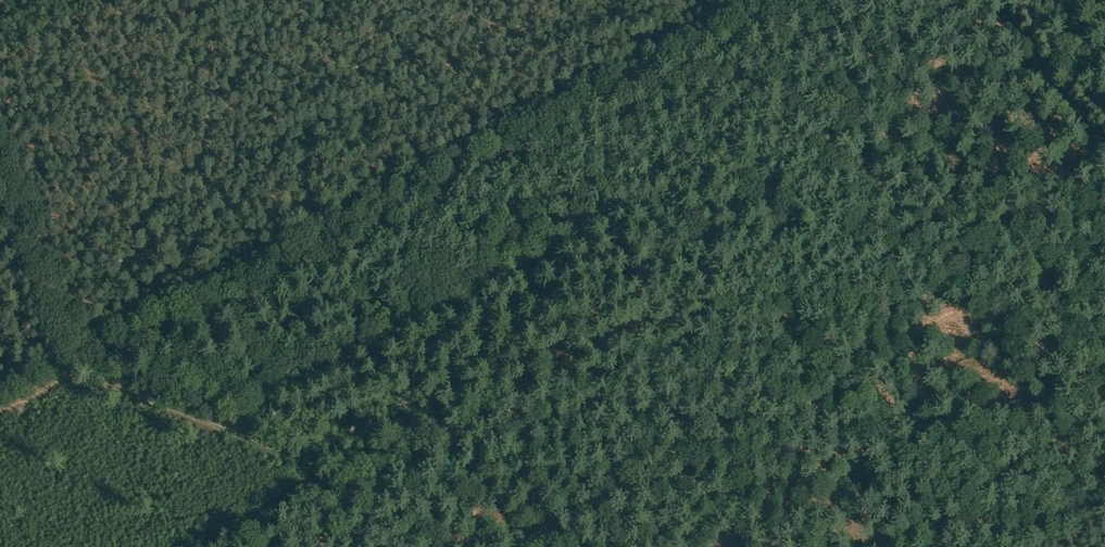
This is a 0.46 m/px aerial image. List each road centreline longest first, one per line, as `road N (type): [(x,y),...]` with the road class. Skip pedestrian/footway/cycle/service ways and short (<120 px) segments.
road 1 (track): [(0,394),(777,0)]
road 2 (track): [(495,546),(84,350),(0,146)]
road 3 (track): [(559,546),(844,431),(1104,312)]
road 4 (track): [(1104,114),(1022,0)]
road 5 (track): [(997,546),(1104,495)]

